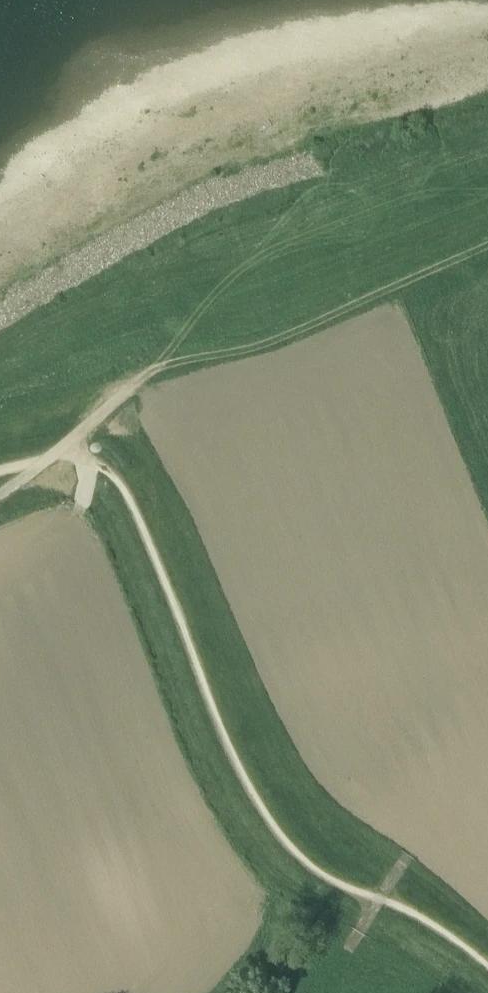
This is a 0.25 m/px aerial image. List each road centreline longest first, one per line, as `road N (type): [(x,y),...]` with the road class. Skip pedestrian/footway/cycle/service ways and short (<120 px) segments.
road 1 (track): [(487,965),(440,927),(347,886),(294,850),(262,808),(134,505),(104,468),(60,454)]
road 2 (track): [(0,494),(60,454),(150,373),(277,340),(487,247)]

